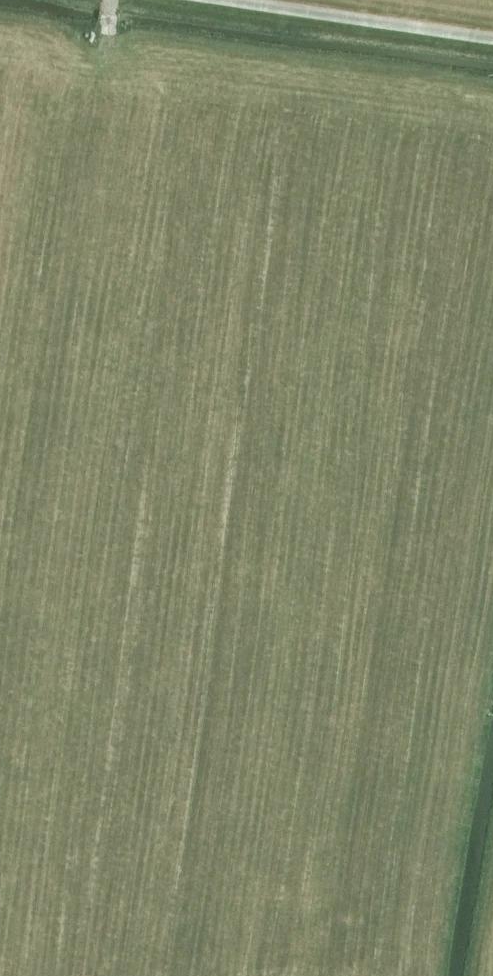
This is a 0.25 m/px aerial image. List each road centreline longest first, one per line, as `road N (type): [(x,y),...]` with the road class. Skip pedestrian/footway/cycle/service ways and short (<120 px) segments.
road 1 (track): [(229,0),(492,39)]

